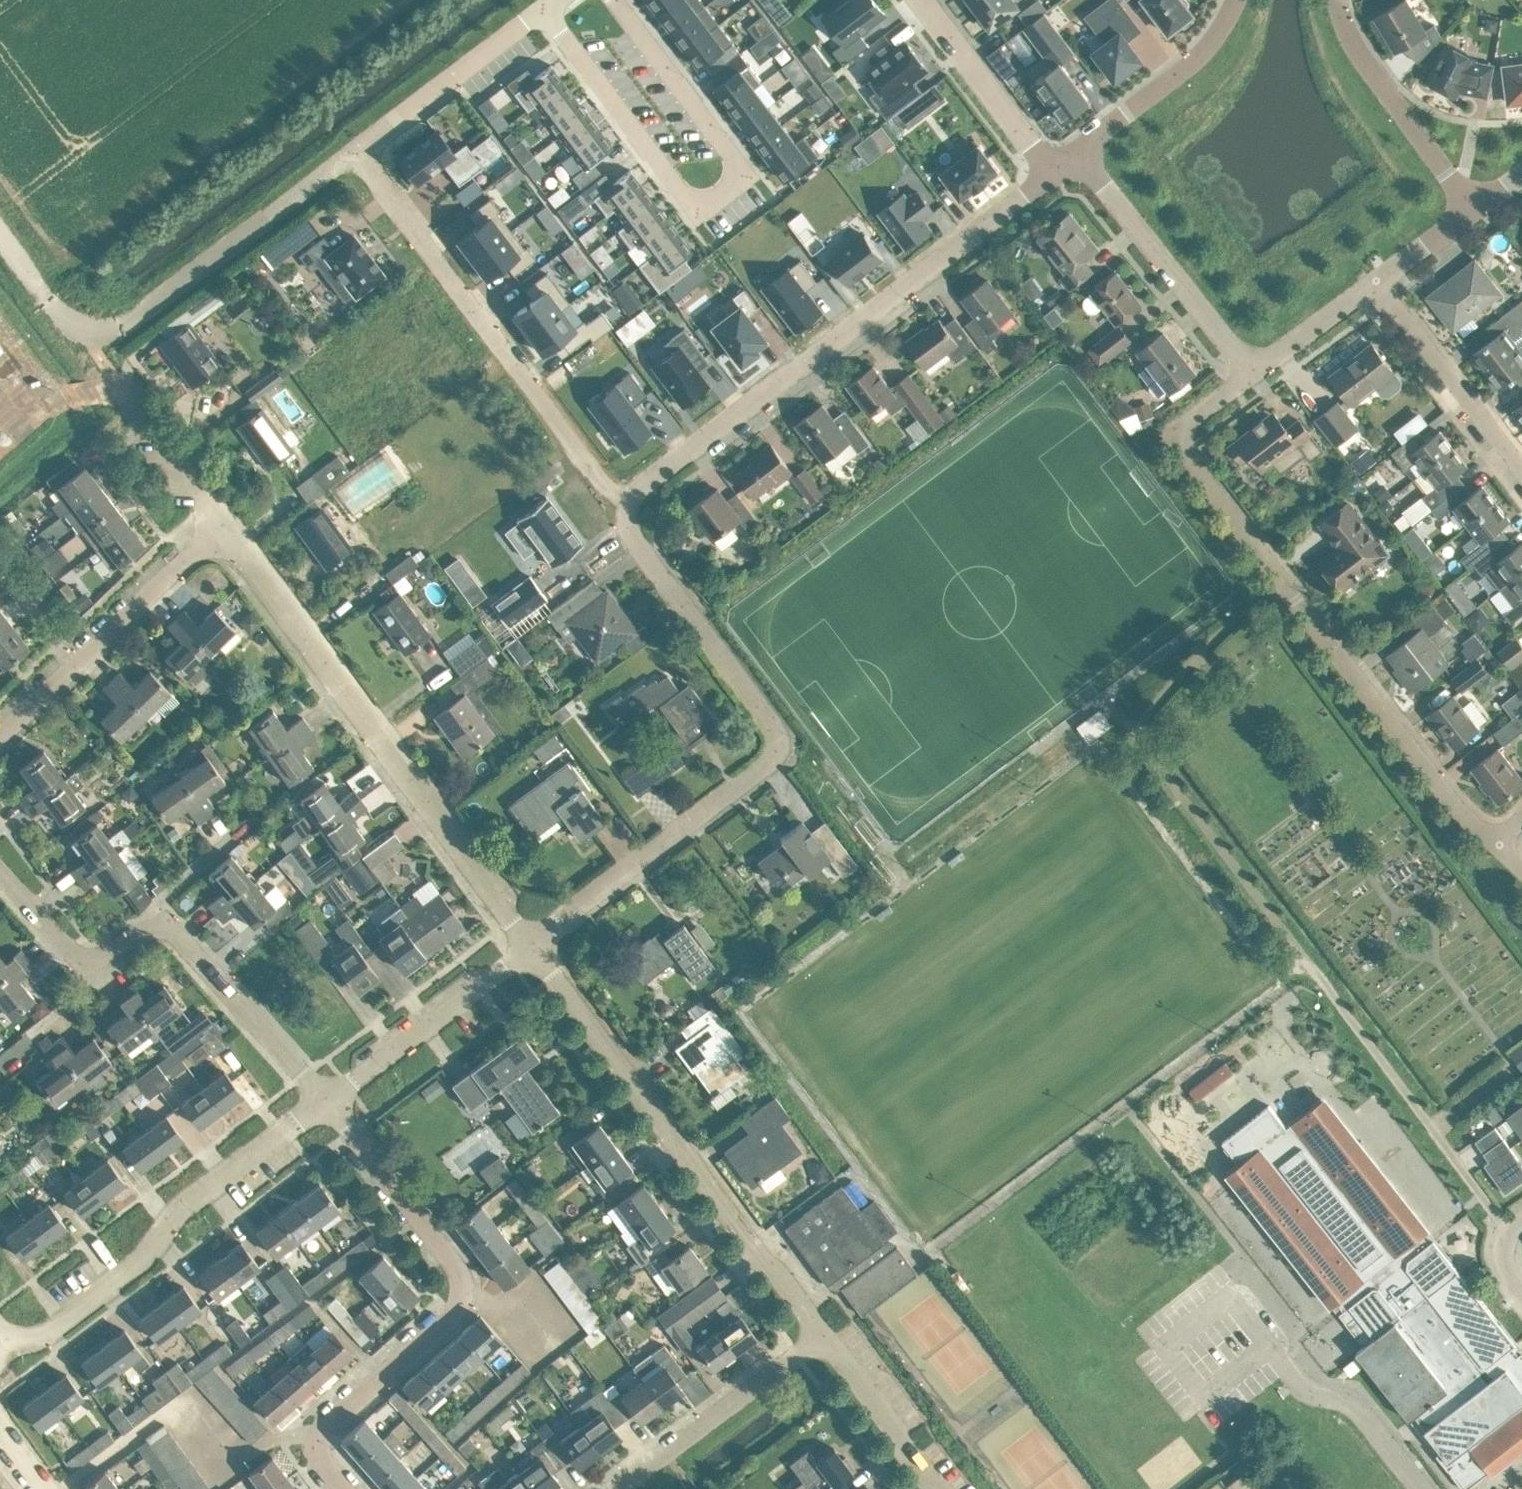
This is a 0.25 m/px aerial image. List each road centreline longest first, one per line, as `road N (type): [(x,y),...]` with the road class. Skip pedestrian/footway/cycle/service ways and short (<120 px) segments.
road 1 (residential): [(1498,845),(1451,802),(1183,460),(1178,428),(1252,372)]
road 2 (residential): [(532,944),(772,765),(778,747),(776,725),(634,536),(631,504)]
road 3 (residential): [(631,504),(1056,176)]
road 4 (residential): [(614,0),(746,169),(697,206),(543,9)]
road 5 (residential): [(532,944),(223,527)]
road 6 (residential): [(346,1488),(323,1455),(327,1423),(459,1304),(461,1283),(454,1262),(326,1104)]
road 7 (unclassified): [(824,1336),(532,944)]
road 8 (residential): [(326,1104),(174,929),(157,926),(96,957),(78,956),(0,872)]
road 9 (residential): [(355,151),(602,478),(631,504)]
road 10 (residential): [(8,1345),(52,1331),(149,1252),(169,1215),(326,1104)]
road 11 (residential): [(44,300),(88,327),(119,326),(355,151)]
road 12 (residential): [(1082,158),(1252,372)]
road 13 (residential): [(609,1488),(824,1336)]
road 14 (residential): [(326,1104),(532,944)]
road 15 (residential): [(1475,206),(1348,30),(1340,0)]
road 16 (residential): [(355,151),(543,9)]
road 17 (residential): [(1521,464),(1375,280)]
road 18 (residential): [(1239,0),(1204,55),(1082,158)]
road 19 (residential): [(1056,176),(922,0)]
road 20 (residential): [(75,667),(223,527)]
road 21 (unclassified): [(941,1488),(824,1336)]
road 22 (residential): [(223,527),(129,400)]
road 23 (residential): [(1252,372),(1375,280)]
road 24 (residential): [(0,565),(75,667)]
road 25 (residential): [(1375,280),(1475,206)]

